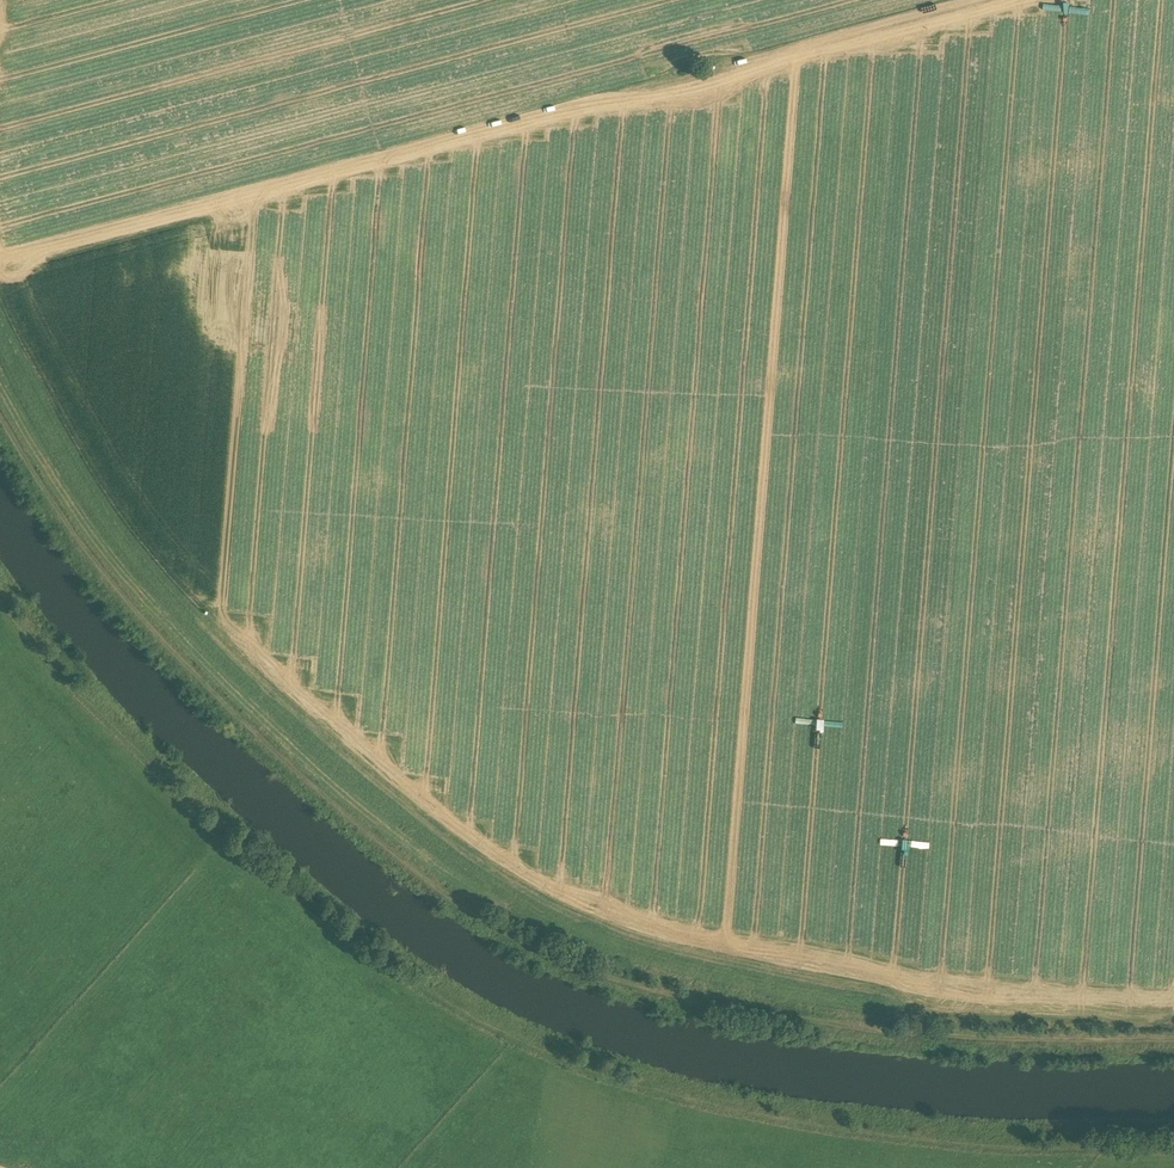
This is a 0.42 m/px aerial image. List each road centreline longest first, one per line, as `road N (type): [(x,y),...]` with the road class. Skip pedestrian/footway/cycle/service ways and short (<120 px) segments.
road 1 (track): [(1173,1038),(889,1034),(643,990),(518,944),(385,849),(215,695),(102,574),(0,415)]
road 2 (track): [(0,594),(55,666),(204,815),(398,971),(477,1020),(563,1060),(730,1110),(1001,1149),(1173,1149)]
road 3 (track): [(981,0),(755,60),(707,82),(641,90)]

